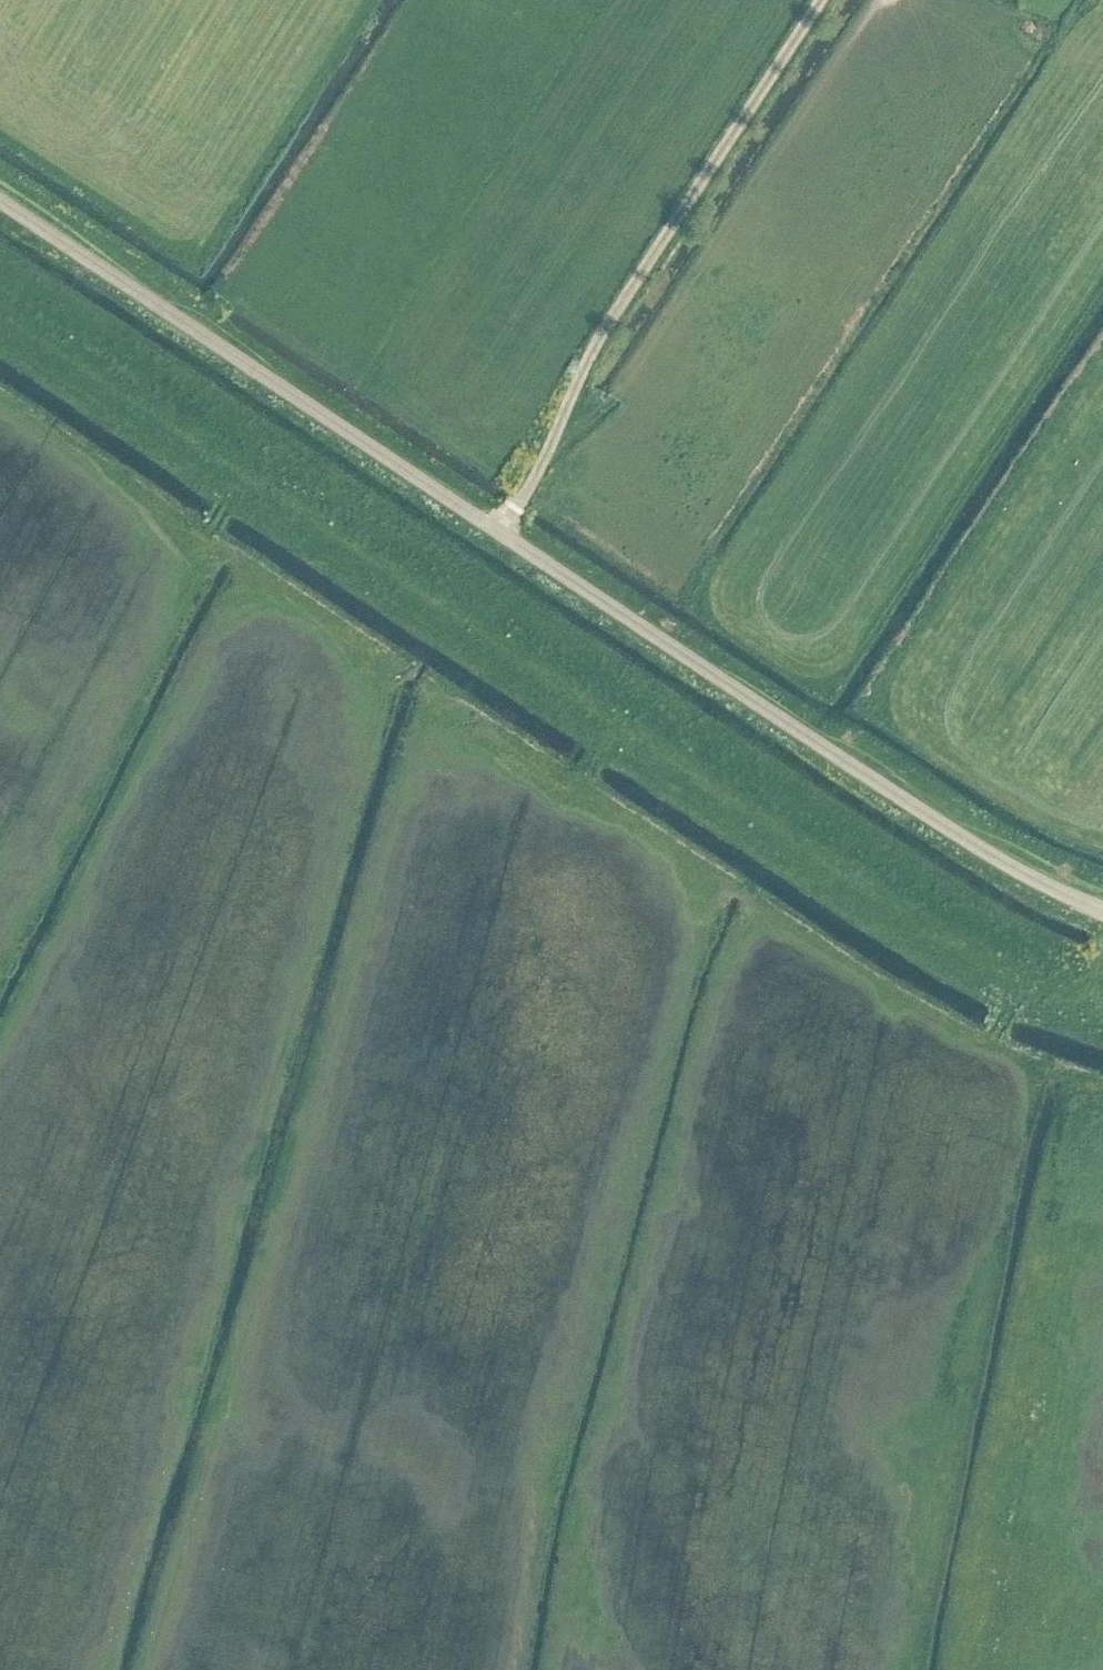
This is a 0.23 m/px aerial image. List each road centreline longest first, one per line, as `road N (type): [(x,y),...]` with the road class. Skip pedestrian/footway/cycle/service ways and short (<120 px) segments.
road 1 (unclassified): [(1102,908),(1010,863),(0,201)]

